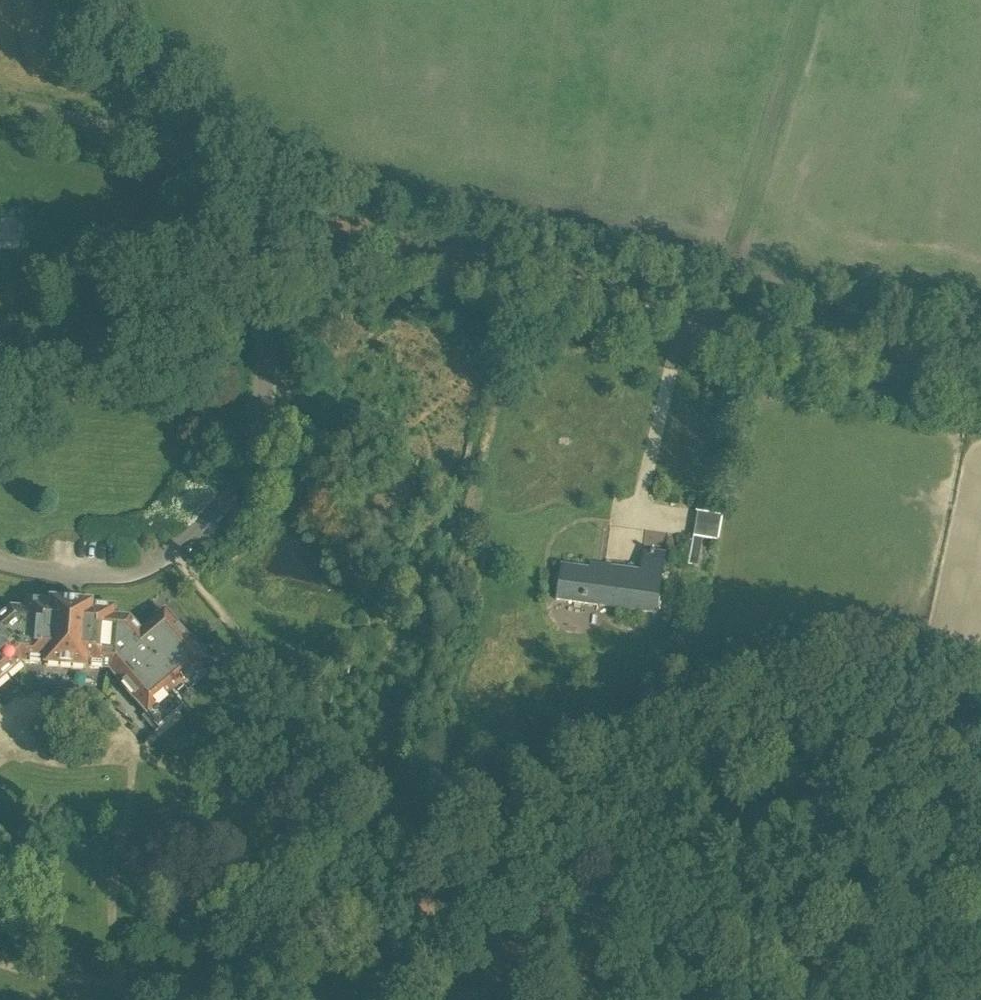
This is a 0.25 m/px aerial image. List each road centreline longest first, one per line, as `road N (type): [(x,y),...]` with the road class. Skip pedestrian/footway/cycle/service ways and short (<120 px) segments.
road 1 (track): [(414,999),(531,851),(537,821),(568,830),(709,826),(789,834),(959,894),(811,911),(622,991)]
road 2 (track): [(168,999),(768,712),(853,699),(980,717)]
road 3 (track): [(120,987),(115,872),(131,762),(142,751),(376,862),(402,889),(540,964),(622,991),(617,999)]
road 4 (unclassified): [(980,378),(334,245),(271,263)]
road 5 (unclassified): [(271,263),(154,103),(111,0)]
road 6 (unclassified): [(0,385),(271,263)]
road 7 (track): [(0,961),(43,976),(120,987),(124,999)]

